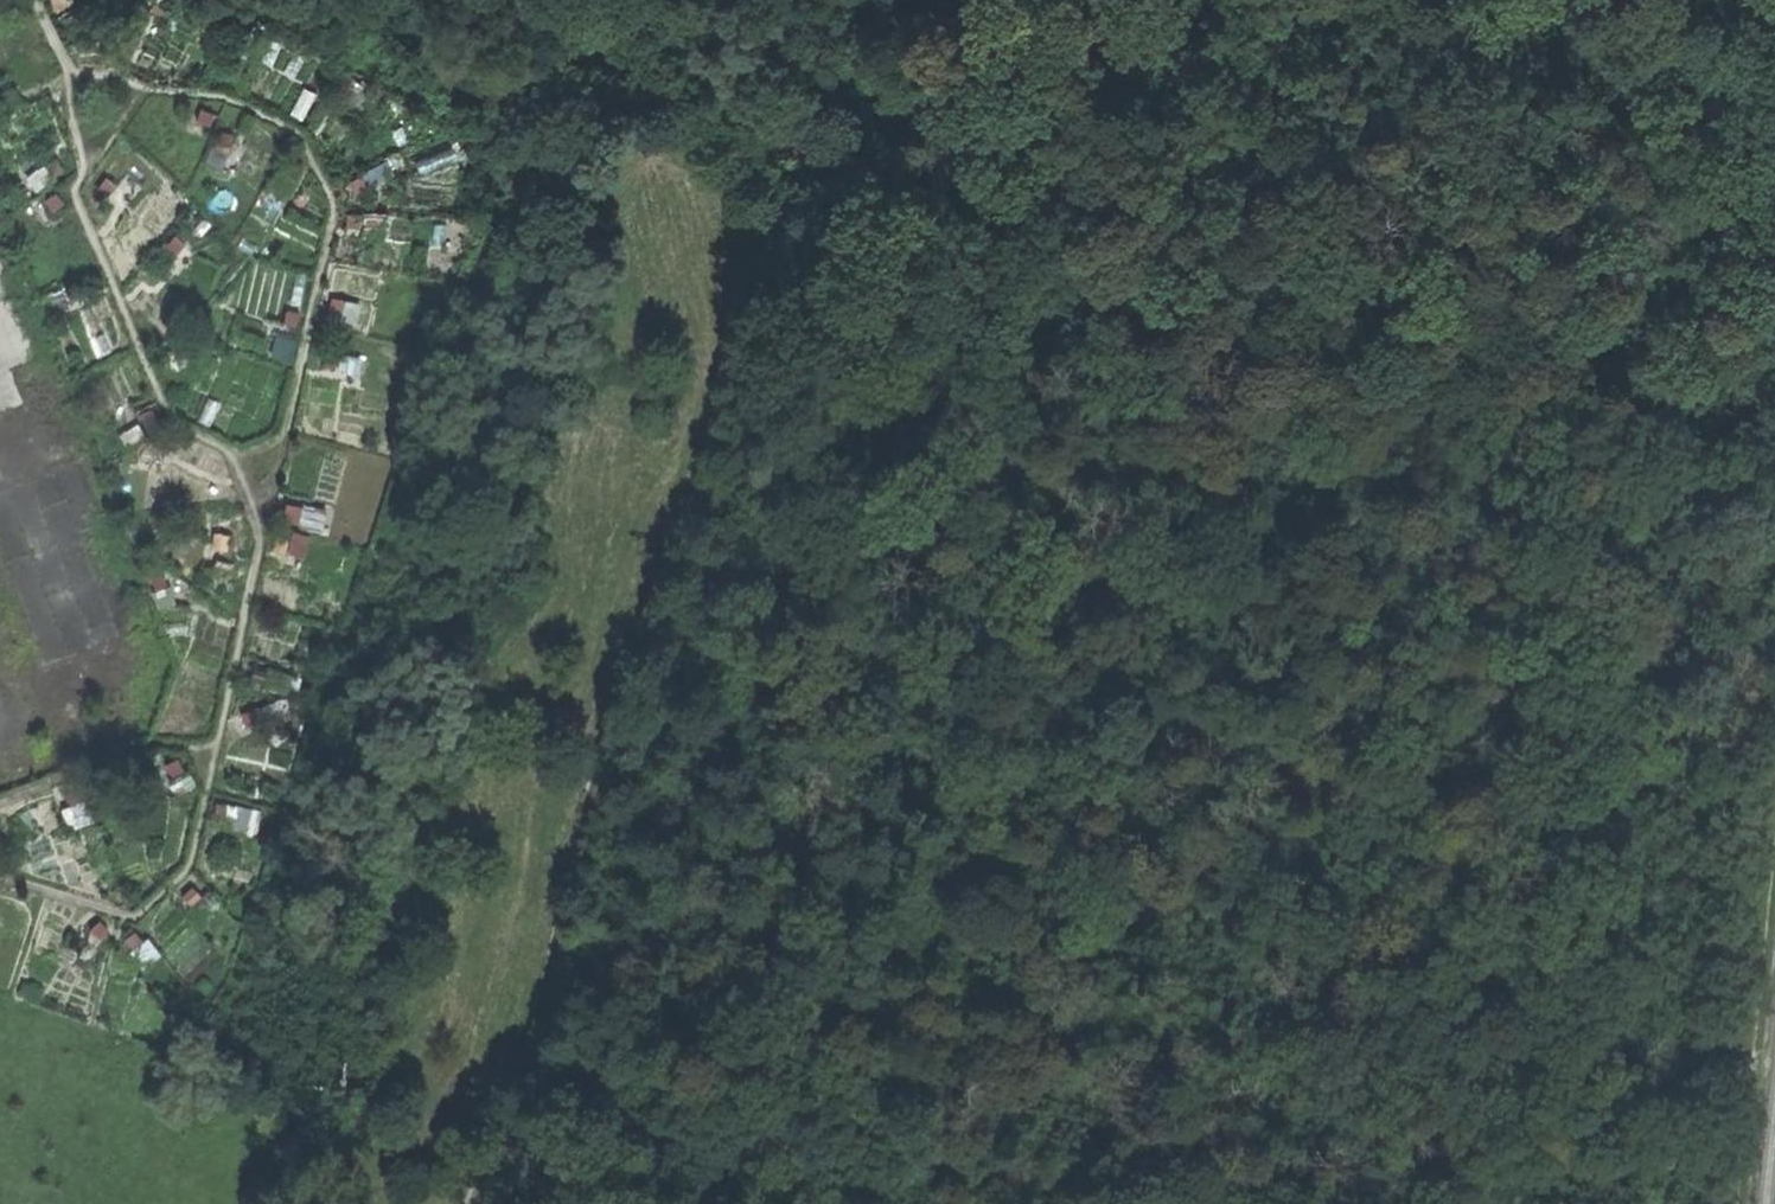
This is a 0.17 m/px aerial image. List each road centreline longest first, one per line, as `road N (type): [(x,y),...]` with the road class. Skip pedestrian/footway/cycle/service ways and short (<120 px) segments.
road 1 (track): [(857,0),(757,270),(530,1048),(469,1203)]

